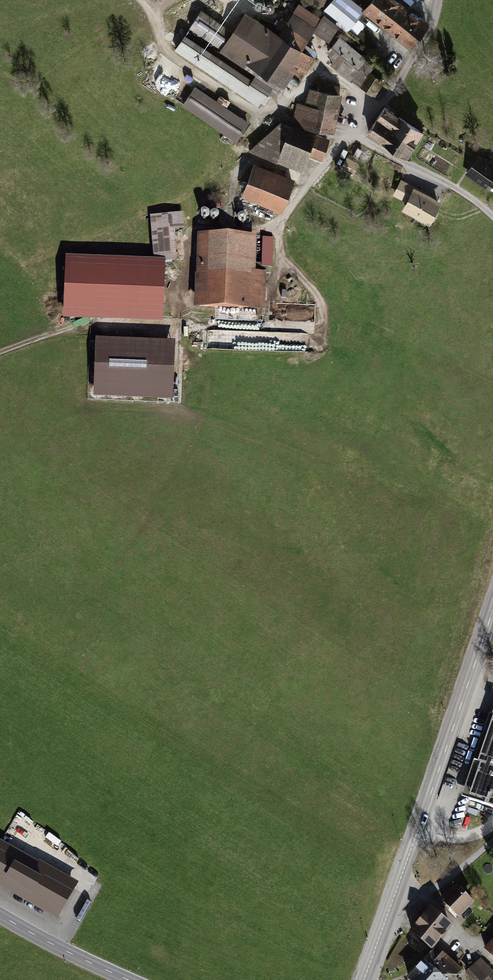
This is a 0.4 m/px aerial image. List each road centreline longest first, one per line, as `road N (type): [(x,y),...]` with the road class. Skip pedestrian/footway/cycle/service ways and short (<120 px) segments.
road 1 (track): [(492,217),(360,137),(382,103),(319,68),(293,108),(267,117),(162,47),(152,10),(140,0)]
road 2 (track): [(315,174),(249,161),(226,225),(200,237),(166,327),(77,333),(0,357)]
road 3 (tertiary): [(363,979),(492,609)]
road 4 (track): [(323,338),(317,294),(282,249),(277,225),(315,174),(360,137)]
road 5 (secondary): [(0,914),(130,979)]

